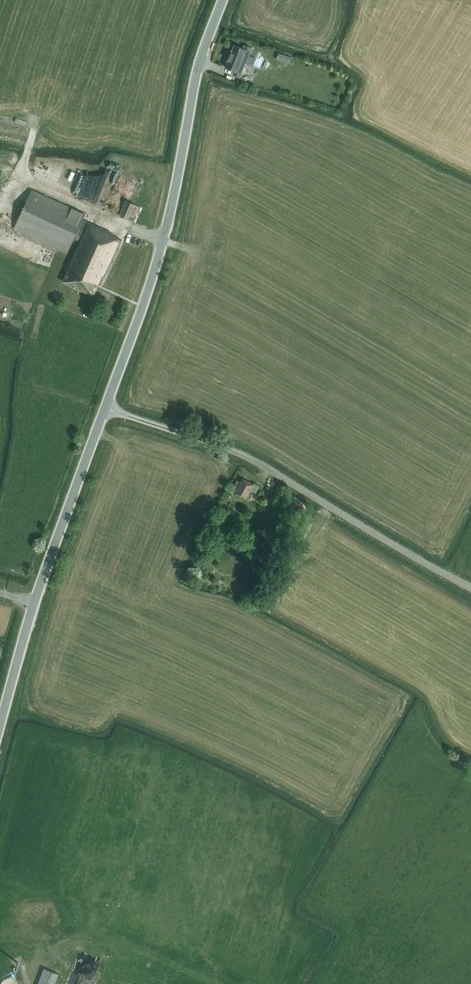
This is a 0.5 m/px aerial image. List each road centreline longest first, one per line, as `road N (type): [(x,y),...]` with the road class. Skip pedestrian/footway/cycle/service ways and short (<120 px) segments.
road 1 (tertiary): [(105,408),(163,241),(198,67),(223,0)]
road 2 (unclassified): [(105,408),(257,461),(470,588)]
road 3 (tertiary): [(0,726),(34,603),(105,408)]

